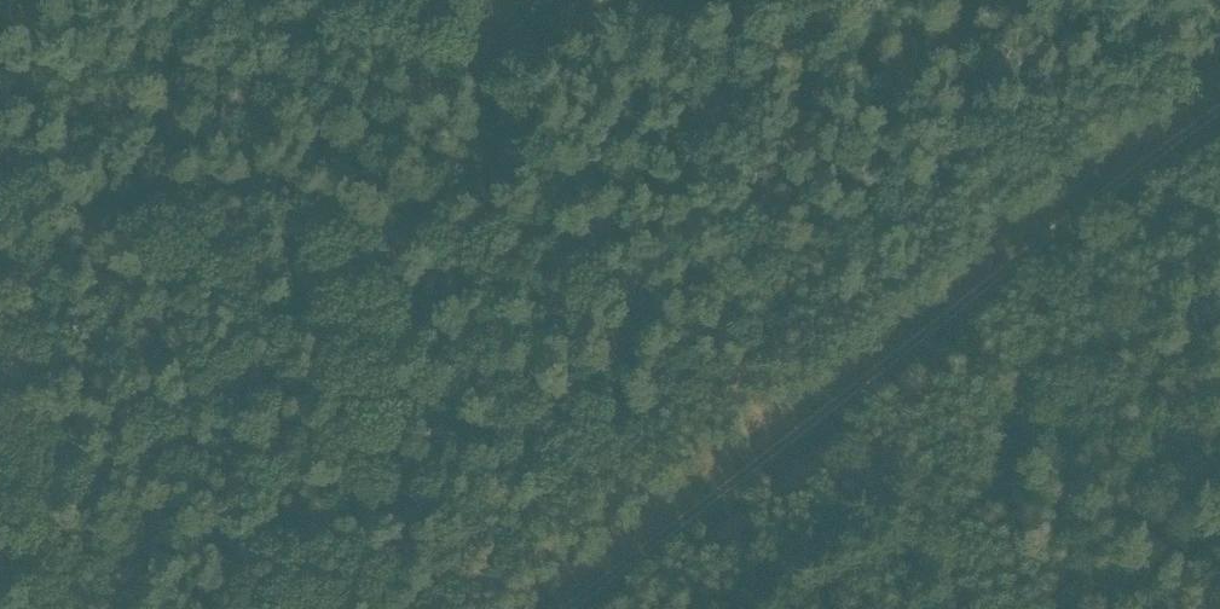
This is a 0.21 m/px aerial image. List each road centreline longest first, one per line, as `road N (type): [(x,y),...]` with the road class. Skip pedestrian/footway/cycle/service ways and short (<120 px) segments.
road 1 (track): [(567,608),(1219,113)]

